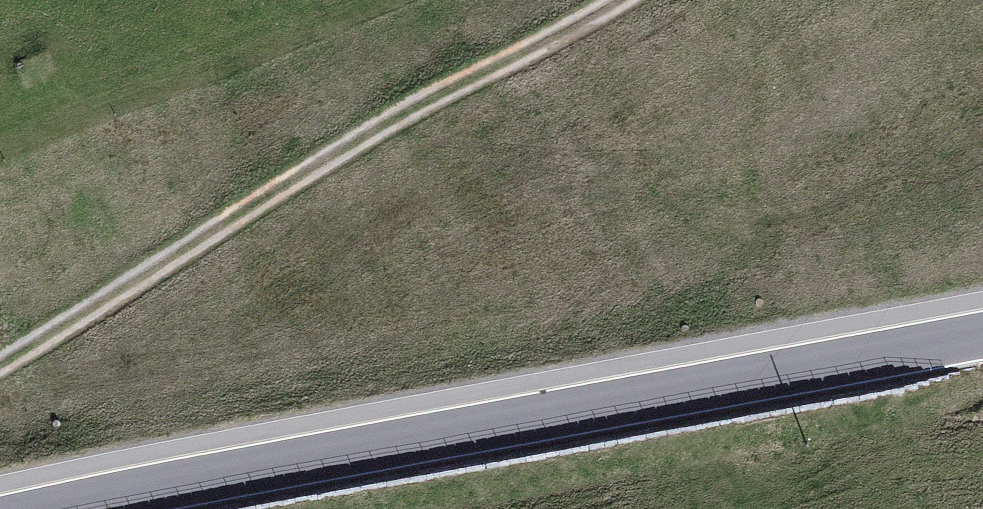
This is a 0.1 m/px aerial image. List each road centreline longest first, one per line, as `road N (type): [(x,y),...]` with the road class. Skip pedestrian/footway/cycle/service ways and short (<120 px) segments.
road 1 (tertiary): [(982,336),(63,508)]
road 2 (track): [(0,365),(433,100),(624,0)]

